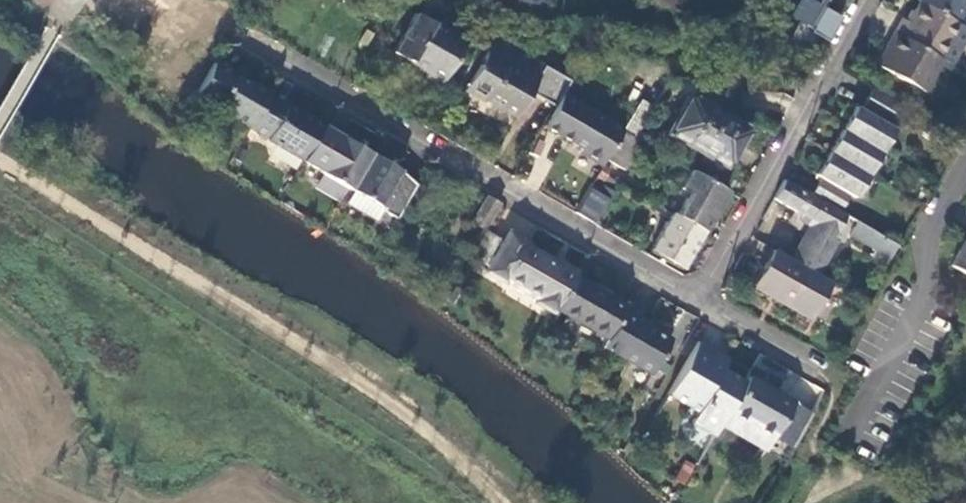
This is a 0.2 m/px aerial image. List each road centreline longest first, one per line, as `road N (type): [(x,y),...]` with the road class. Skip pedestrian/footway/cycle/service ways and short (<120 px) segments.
road 1 (residential): [(236,30),(700,299)]
road 2 (residential): [(868,0),(700,299)]
road 3 (residential): [(965,167),(925,246),(926,298),(849,439)]
road 4 (residential): [(820,370),(700,299)]

